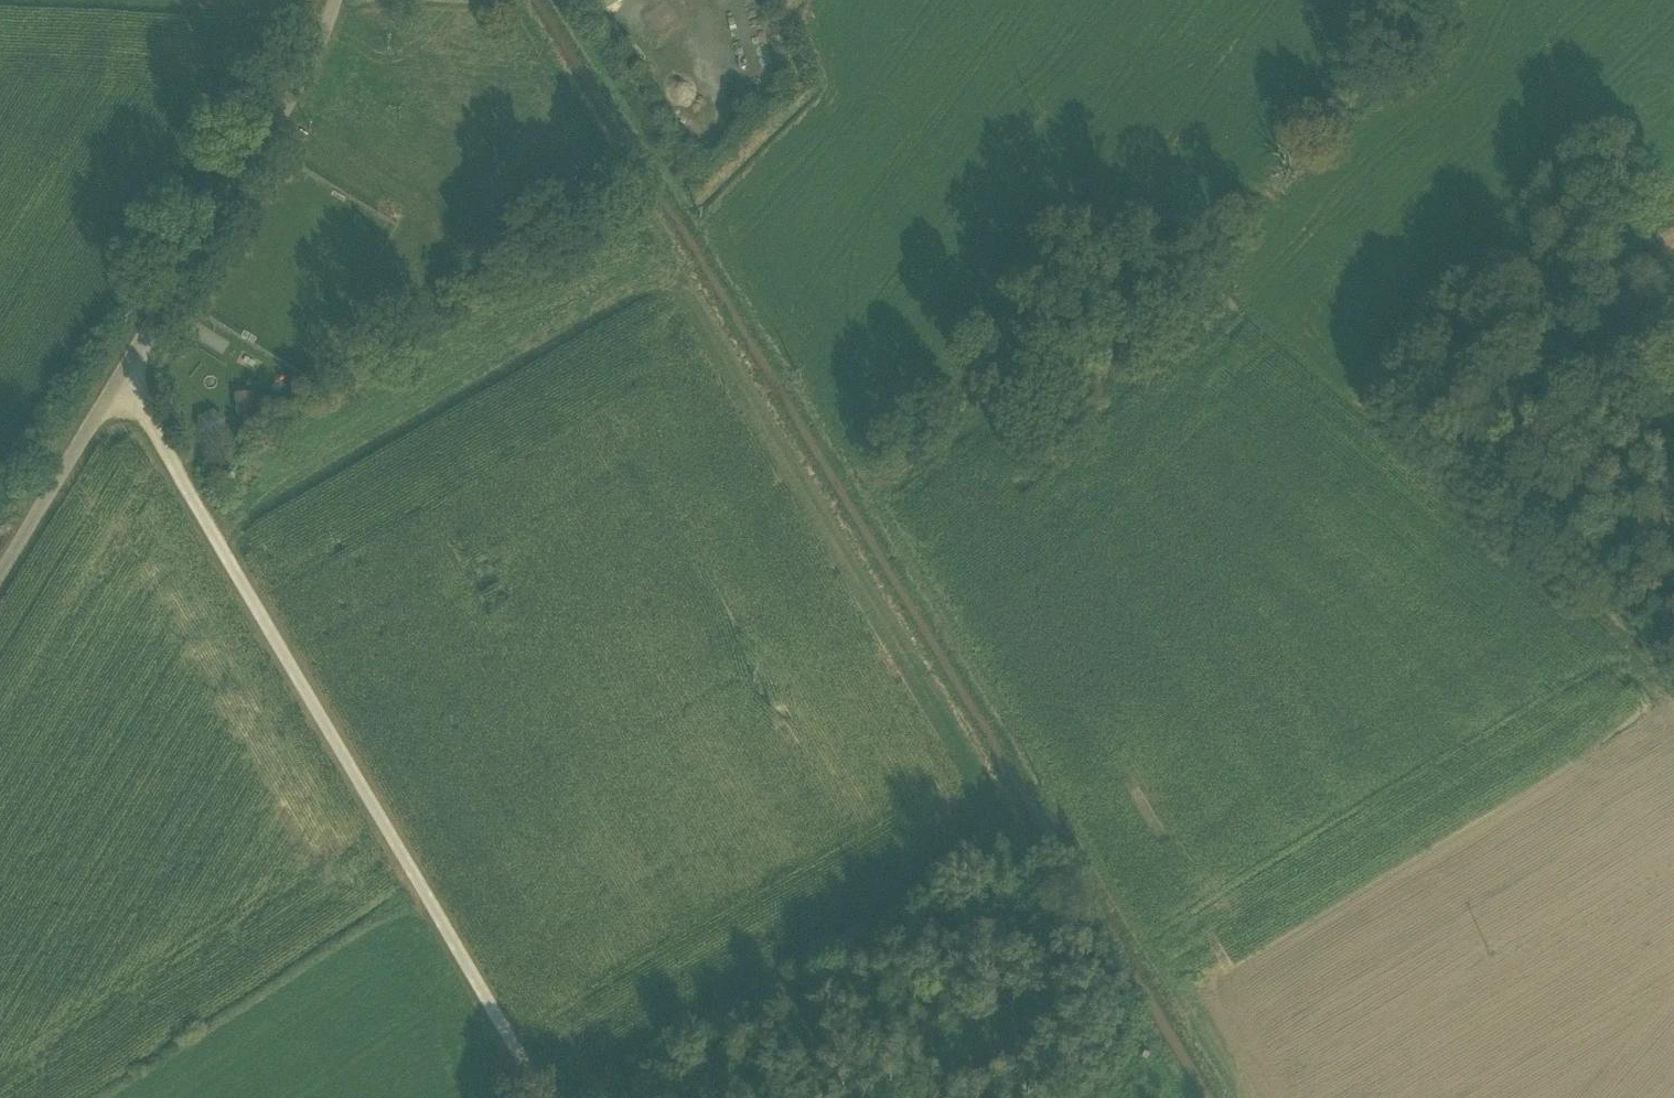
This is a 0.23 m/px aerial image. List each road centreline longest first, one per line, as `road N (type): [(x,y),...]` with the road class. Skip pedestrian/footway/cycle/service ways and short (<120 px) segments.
road 1 (unclassified): [(542,1097),(126,377)]
road 2 (unclassified): [(126,377),(305,75),(335,0)]
road 3 (unclassified): [(0,582),(126,377)]

